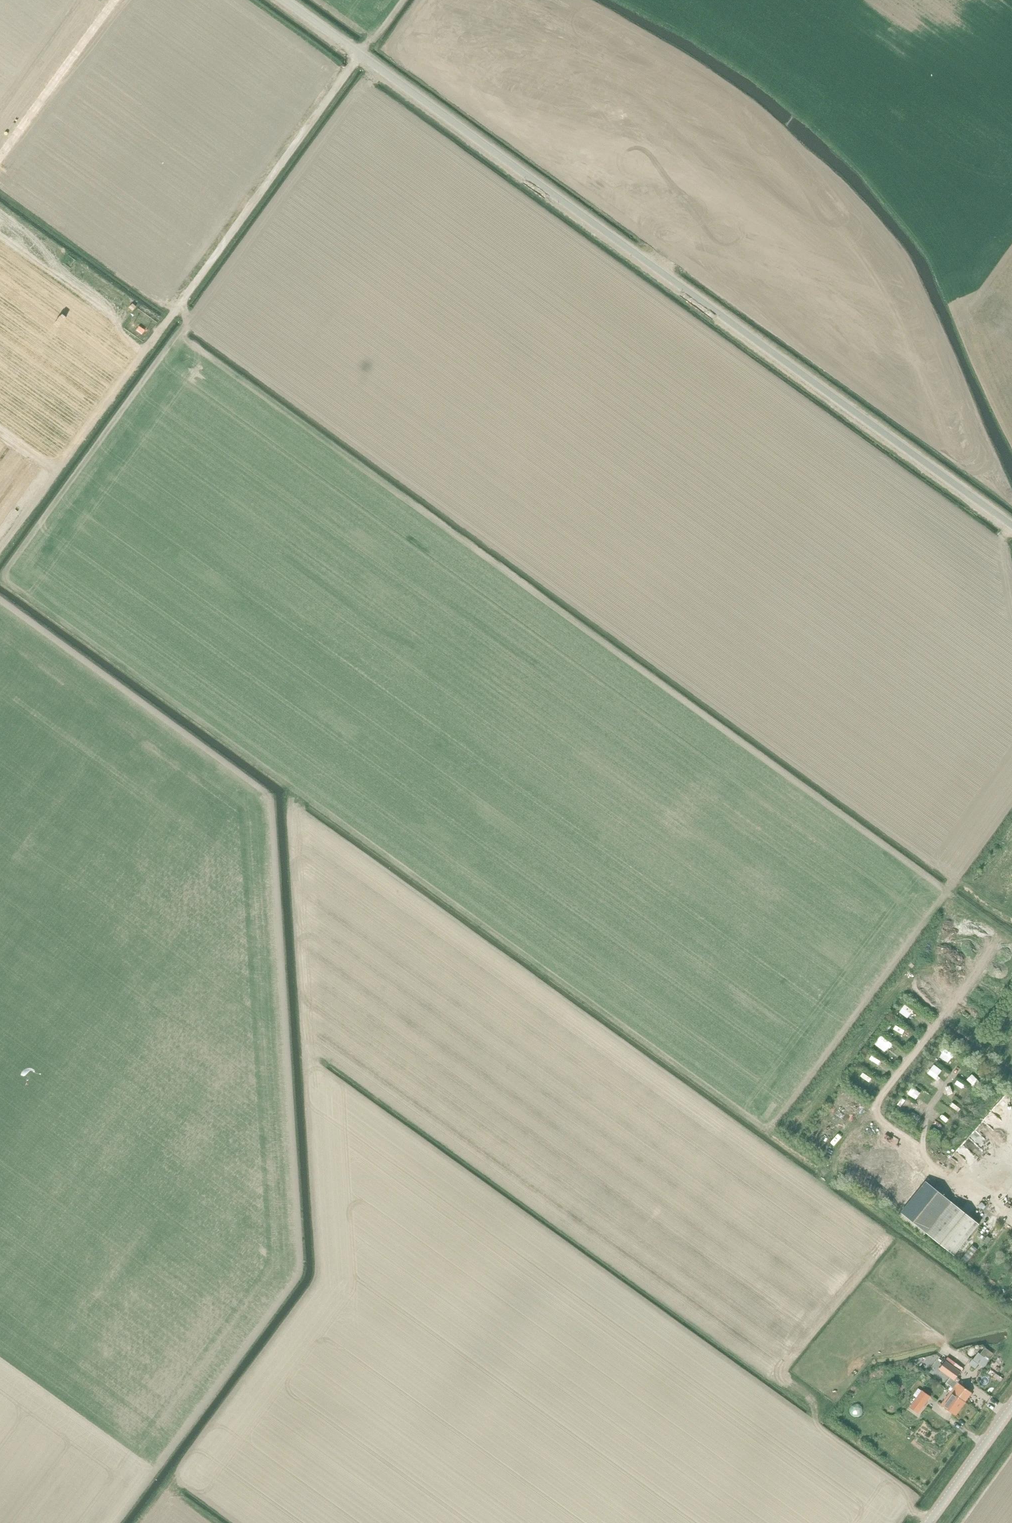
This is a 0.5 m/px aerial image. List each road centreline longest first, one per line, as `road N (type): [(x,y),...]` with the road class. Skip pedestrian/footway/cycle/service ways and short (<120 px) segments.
road 1 (tertiary): [(1011,525),(284,0)]
road 2 (tertiary): [(929,1522),(1011,1408)]

